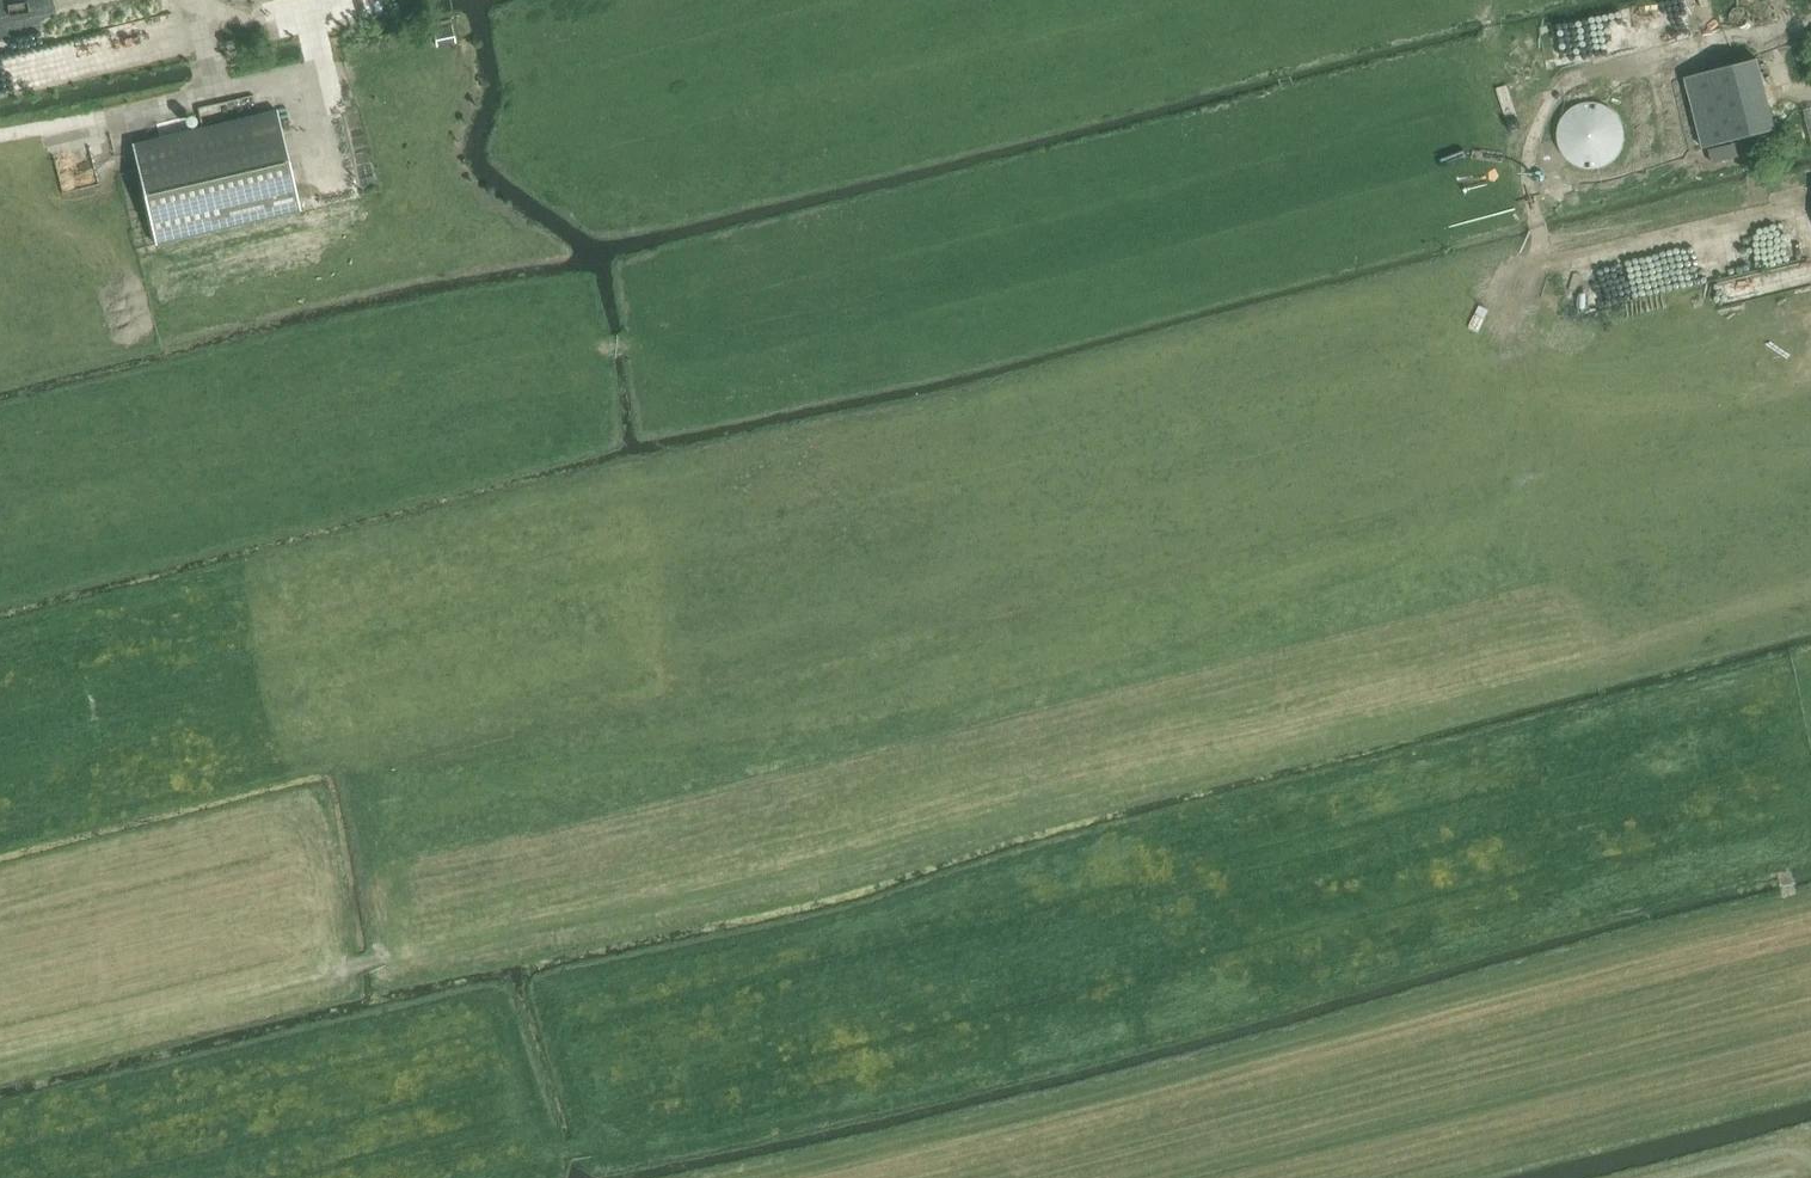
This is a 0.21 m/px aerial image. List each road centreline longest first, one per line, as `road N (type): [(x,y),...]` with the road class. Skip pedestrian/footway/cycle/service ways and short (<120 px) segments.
road 1 (track): [(0,138),(318,70),(315,33),(334,12)]

